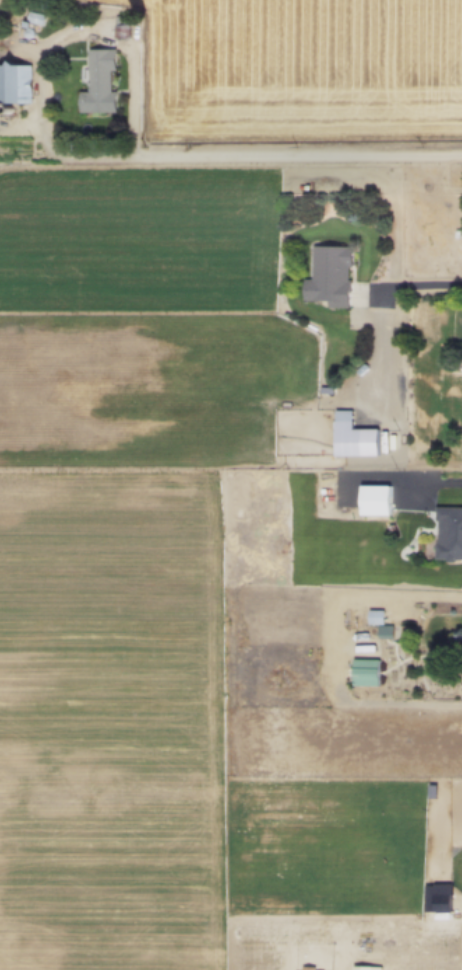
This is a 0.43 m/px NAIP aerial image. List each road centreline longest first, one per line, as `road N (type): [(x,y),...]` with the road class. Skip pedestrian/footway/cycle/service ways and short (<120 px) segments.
road 1 (residential): [(461,160),(79,164),(51,132),(46,64),(40,57),(0,60)]

